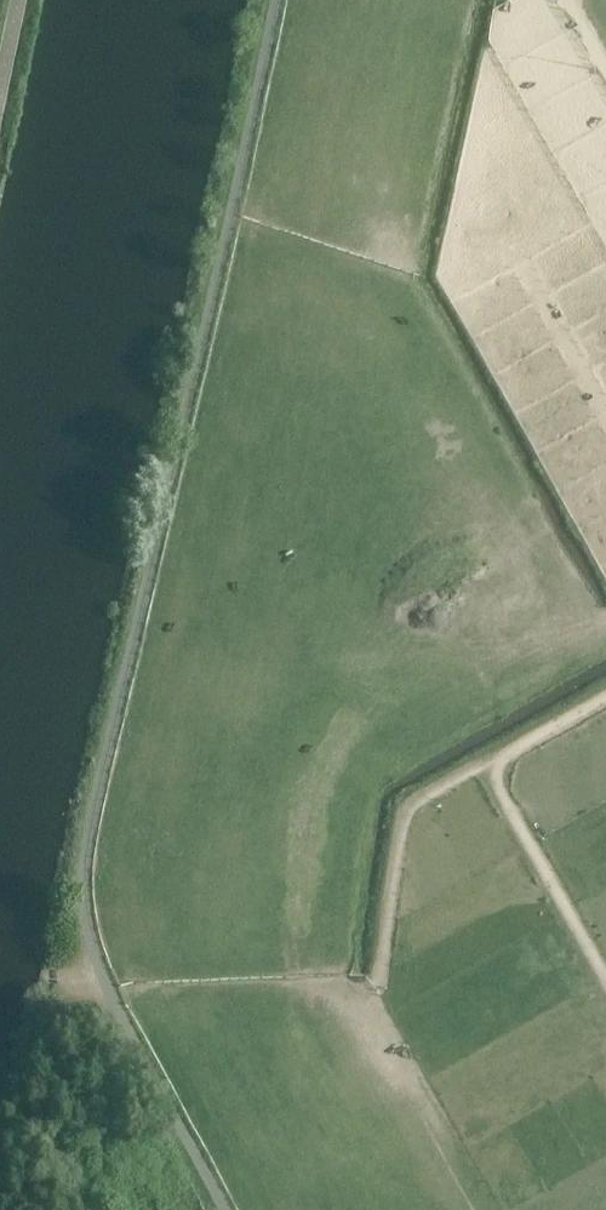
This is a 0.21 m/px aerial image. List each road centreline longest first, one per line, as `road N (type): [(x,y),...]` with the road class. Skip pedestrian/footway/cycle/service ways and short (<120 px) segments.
road 1 (track): [(605,971),(498,779),(503,759),(605,701)]

